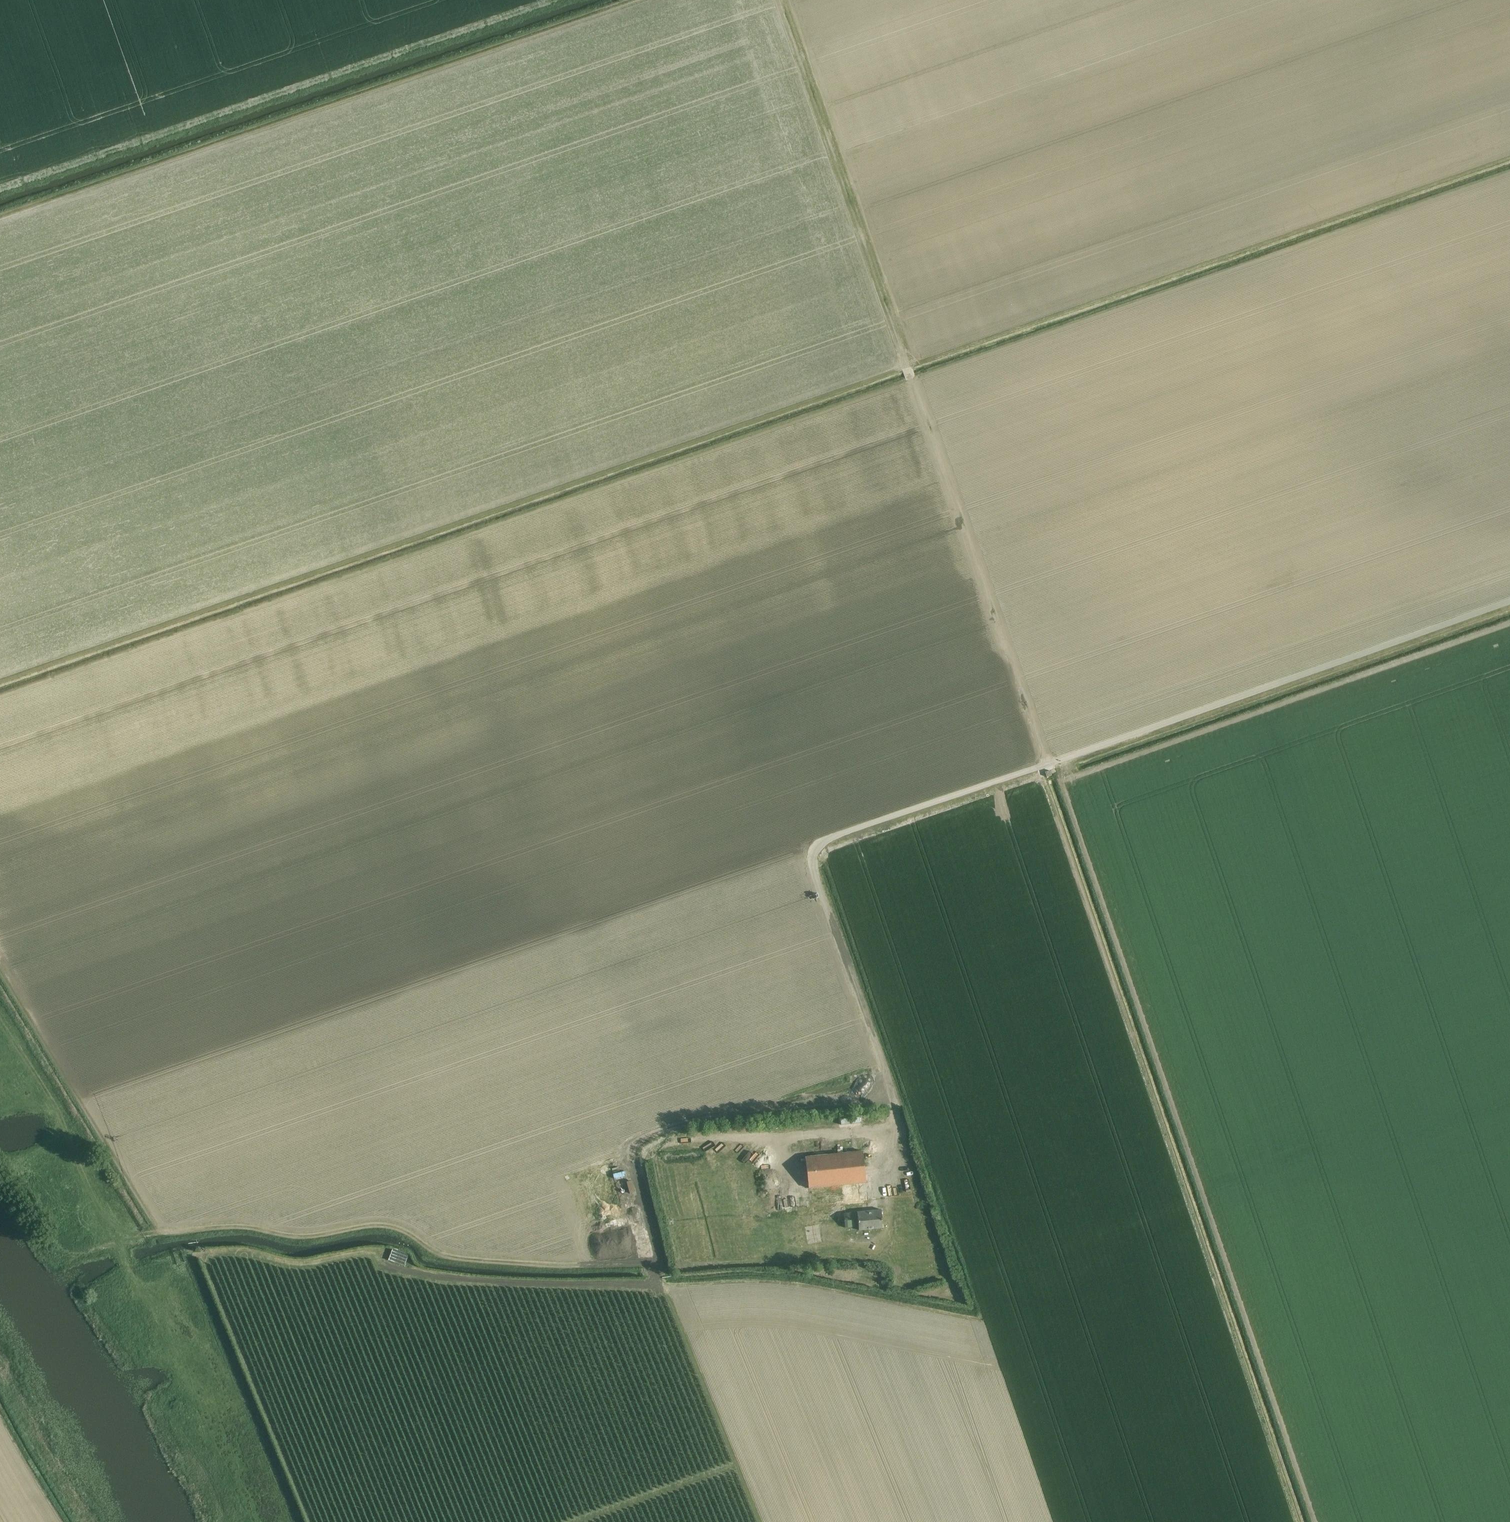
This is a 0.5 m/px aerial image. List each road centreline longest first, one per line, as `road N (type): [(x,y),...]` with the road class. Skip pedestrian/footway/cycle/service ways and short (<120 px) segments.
road 1 (unclassified): [(815,848),(1509,601)]
road 2 (track): [(162,1236),(228,1228),(306,1238),(379,1227),(463,1260),(661,1260)]

